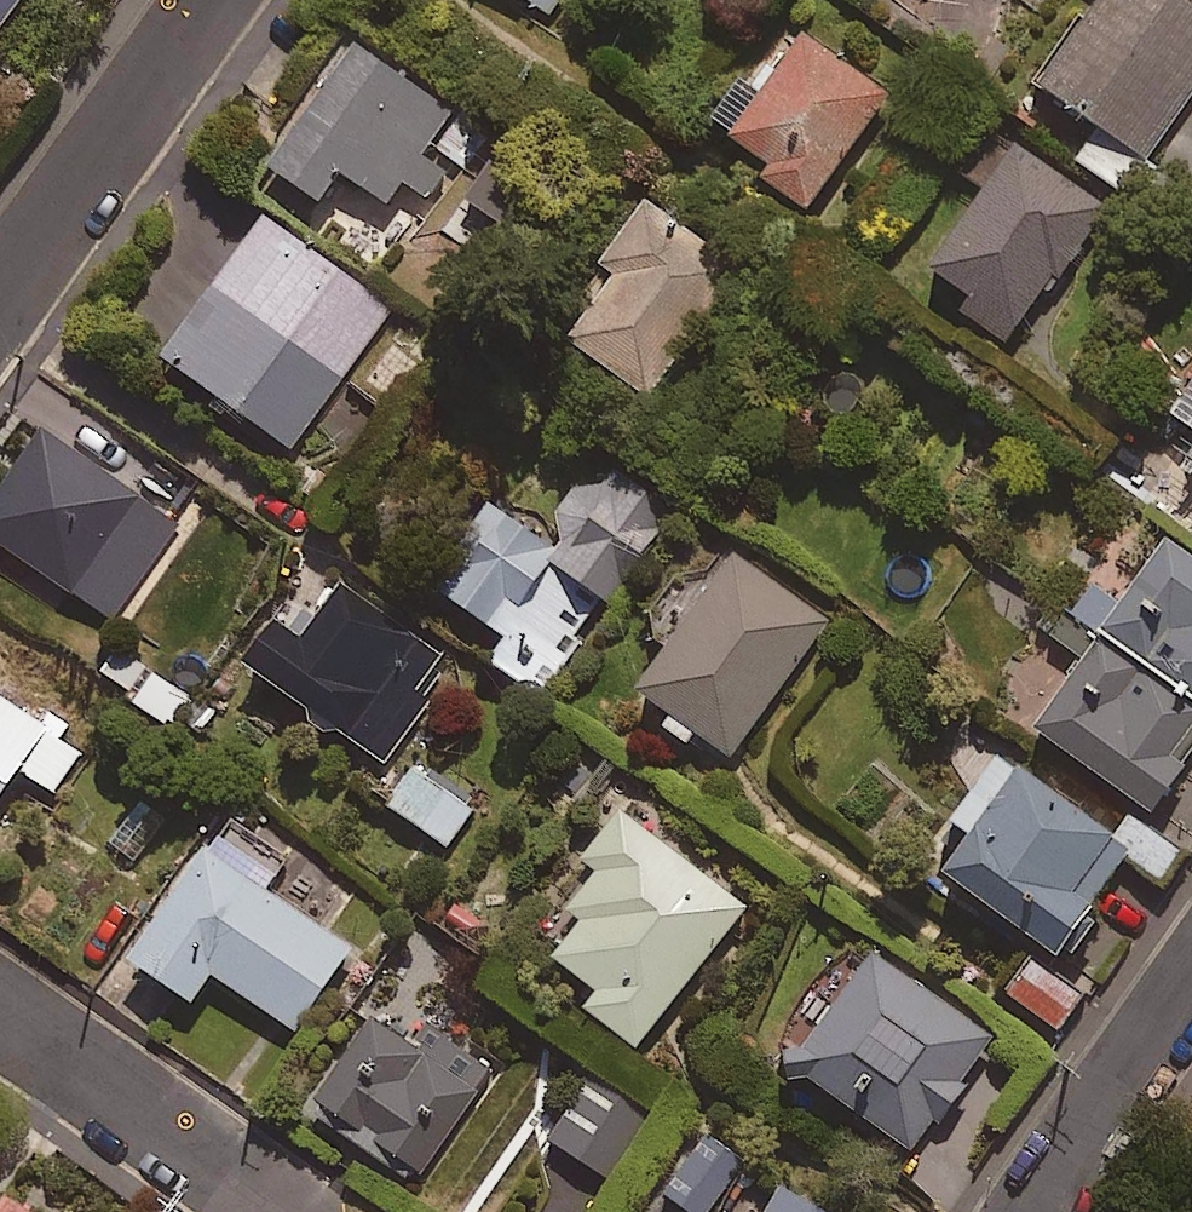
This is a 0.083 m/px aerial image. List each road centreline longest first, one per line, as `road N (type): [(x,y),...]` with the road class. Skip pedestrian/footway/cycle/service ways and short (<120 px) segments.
road 1 (residential): [(0,299),(211,0)]
road 2 (residential): [(0,1018),(287,1211)]
road 3 (residential): [(1041,1211),(1066,1154),(1191,964)]

